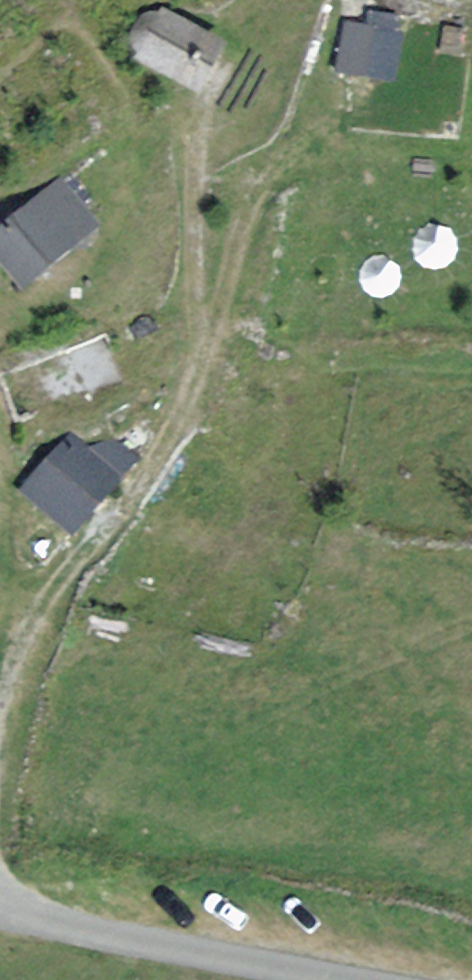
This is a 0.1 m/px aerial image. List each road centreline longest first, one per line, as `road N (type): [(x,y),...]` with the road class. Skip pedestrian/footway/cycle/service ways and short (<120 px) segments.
road 1 (track): [(268,176),(157,481),(59,582),(0,683)]
road 2 (unclassified): [(304,979),(0,906)]
road 3 (track): [(196,114),(194,280),(206,346)]

